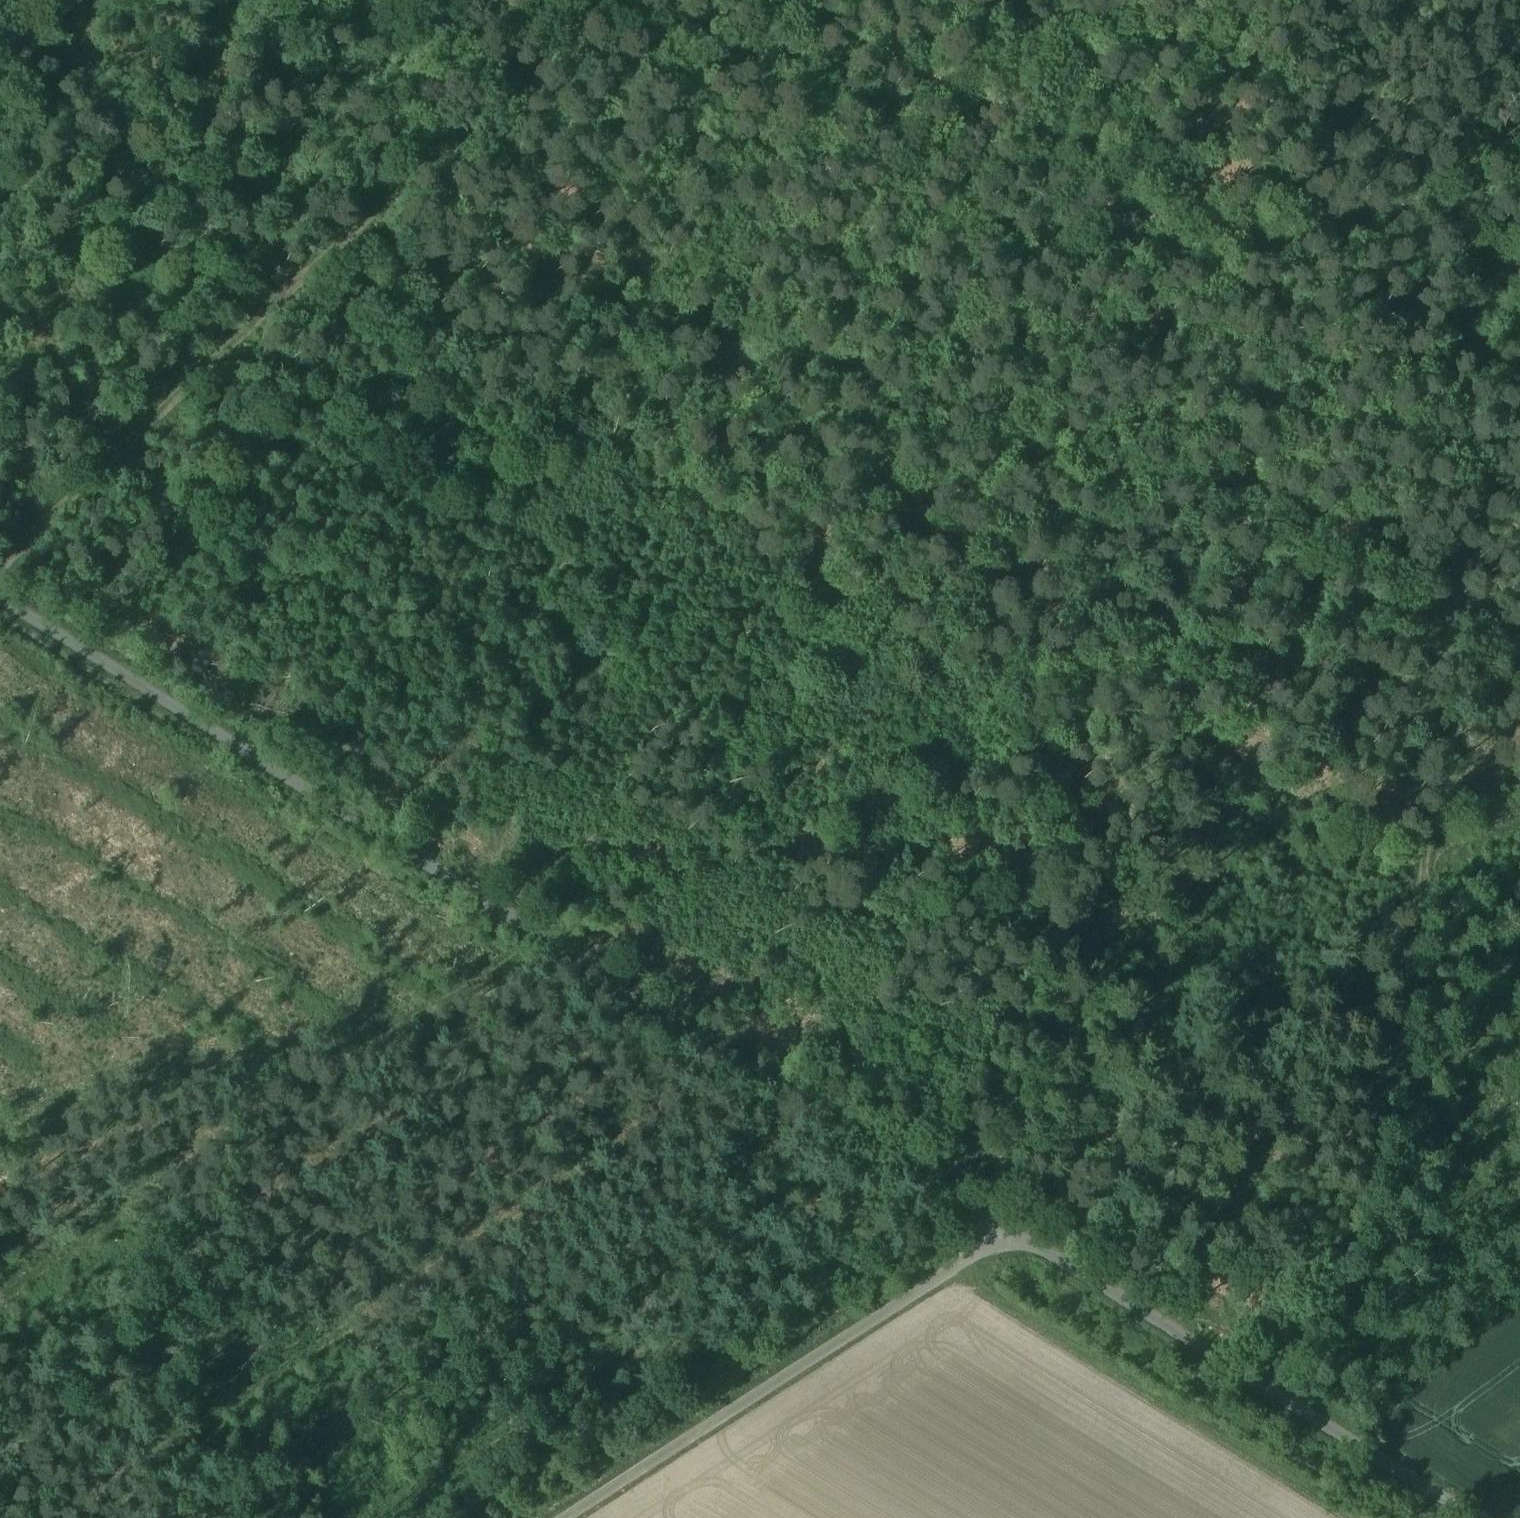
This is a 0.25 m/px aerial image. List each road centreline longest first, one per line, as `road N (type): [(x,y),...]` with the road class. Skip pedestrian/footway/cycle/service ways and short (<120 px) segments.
road 1 (track): [(0,666),(971,1228)]
road 2 (unclassified): [(528,1517),(971,1228),(1197,1377),(1436,1517)]
road 3 (track): [(547,0),(0,425)]

